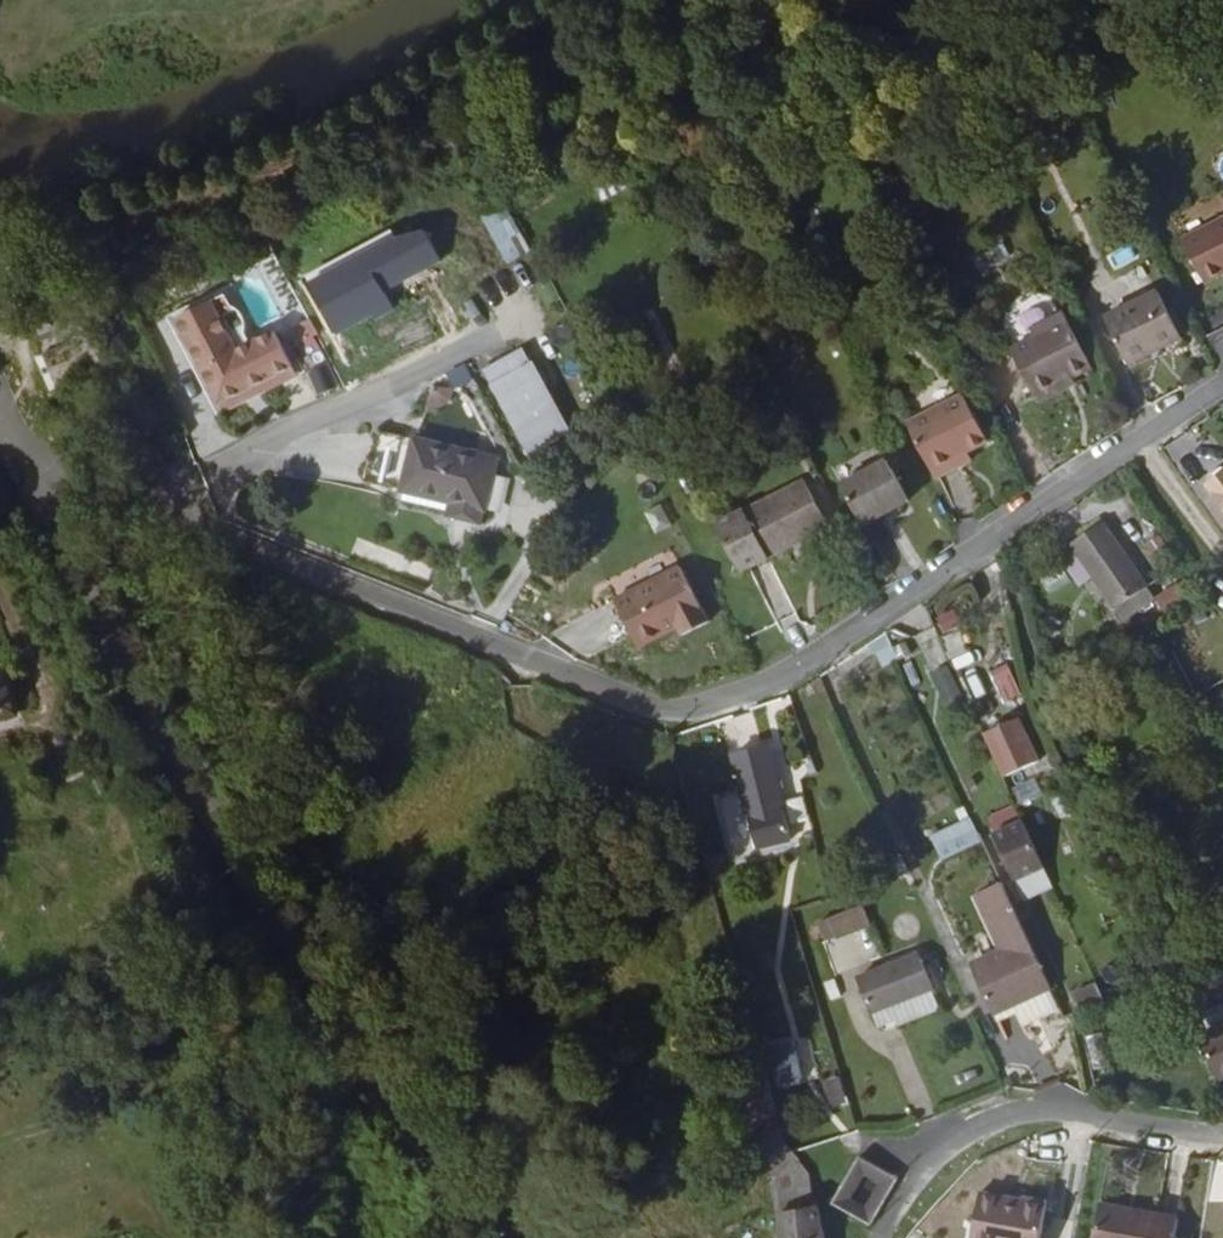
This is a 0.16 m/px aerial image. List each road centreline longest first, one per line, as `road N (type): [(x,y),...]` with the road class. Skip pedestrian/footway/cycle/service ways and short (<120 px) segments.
road 1 (residential): [(123,505),(670,718),(763,688),(1222,383)]
road 2 (residential): [(517,1237),(332,1039),(117,653),(27,466)]
road 3 (residential): [(123,505),(542,323)]
road 4 (residential): [(884,1237),(932,1155),(989,1120),(1065,1112),(1222,1138)]

